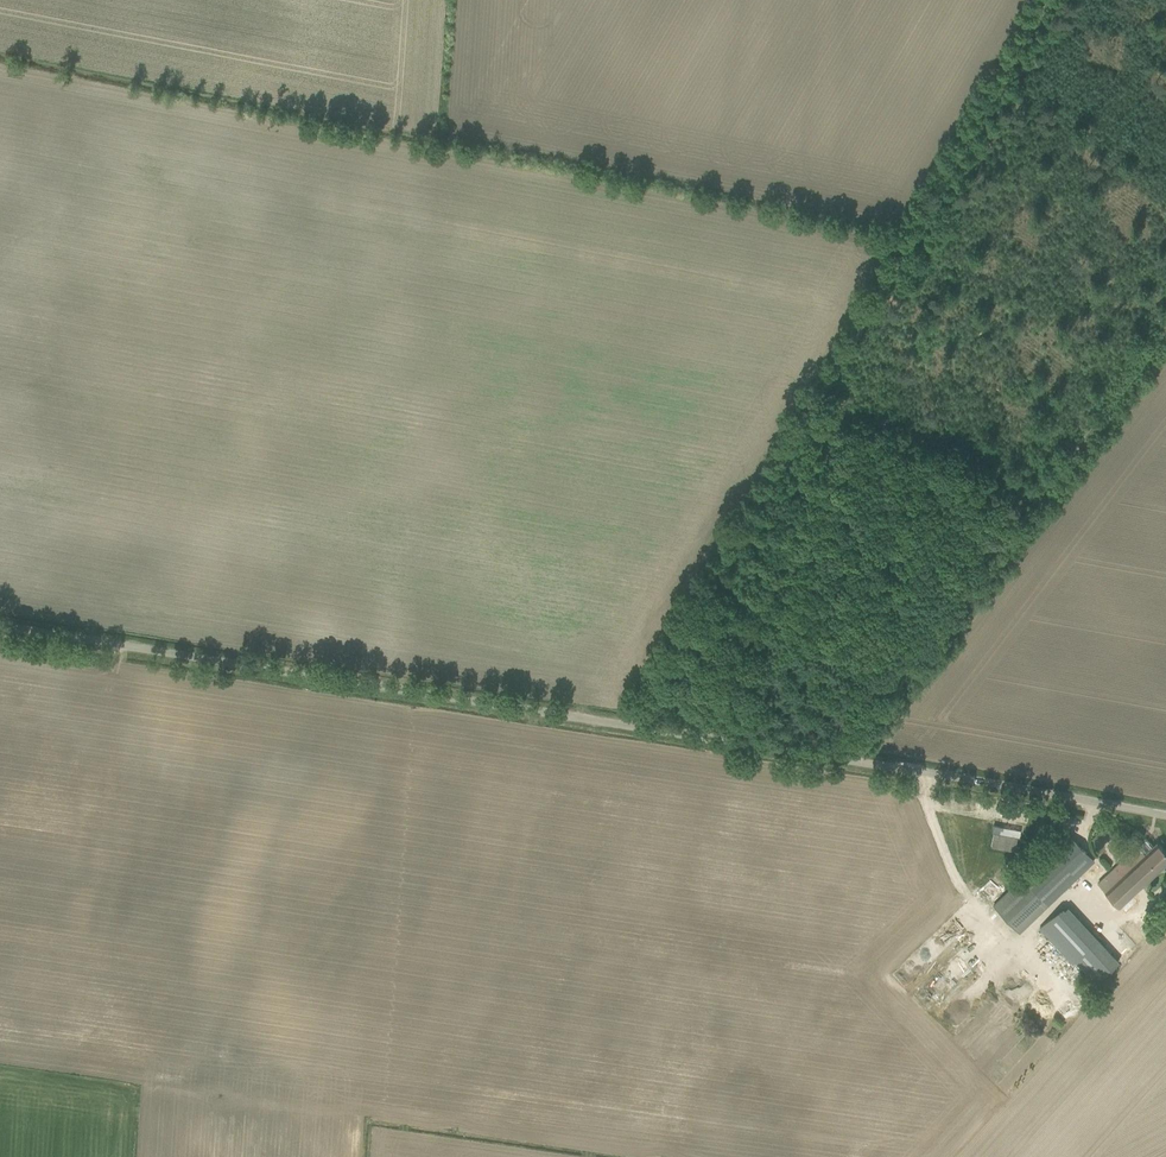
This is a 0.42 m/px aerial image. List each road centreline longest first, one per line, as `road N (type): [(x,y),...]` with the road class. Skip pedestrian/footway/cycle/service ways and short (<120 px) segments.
road 1 (unclassified): [(1165,815),(0,627)]
road 2 (track): [(1038,0),(947,188),(628,726)]

